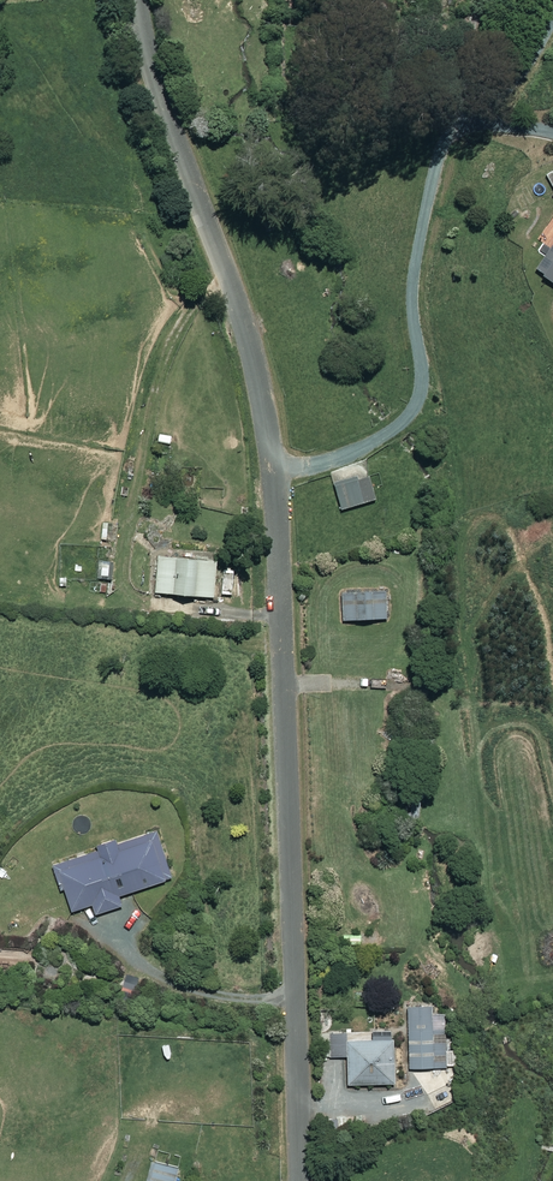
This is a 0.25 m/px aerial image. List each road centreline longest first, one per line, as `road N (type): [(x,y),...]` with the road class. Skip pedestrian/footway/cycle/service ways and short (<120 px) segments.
road 1 (residential): [(302,1180),(267,426),(236,299),(174,137),(134,0)]

